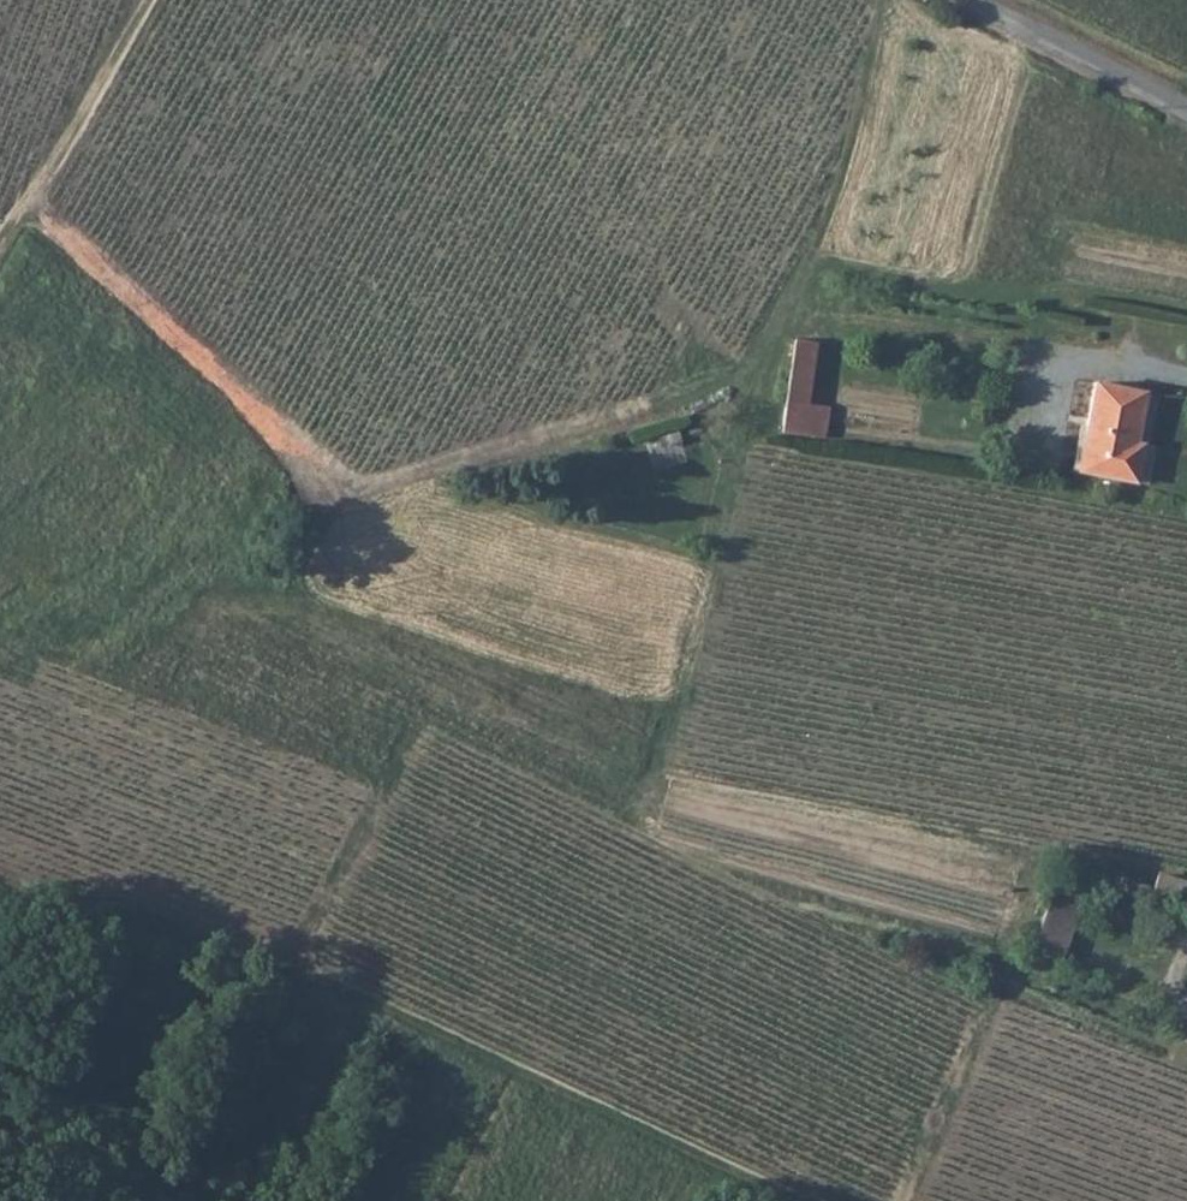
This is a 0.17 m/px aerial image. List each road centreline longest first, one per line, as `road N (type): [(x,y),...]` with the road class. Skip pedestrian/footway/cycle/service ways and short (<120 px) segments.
road 1 (track): [(0,906),(106,909),(307,976),(641,1139),(809,1200)]
road 2 (track): [(146,0),(0,239)]
road 3 (unclassified): [(1186,111),(965,0)]

